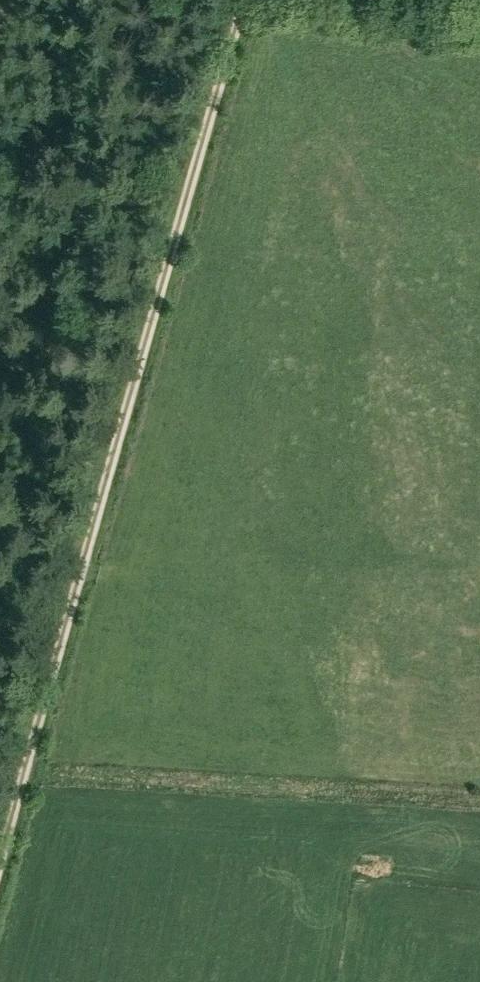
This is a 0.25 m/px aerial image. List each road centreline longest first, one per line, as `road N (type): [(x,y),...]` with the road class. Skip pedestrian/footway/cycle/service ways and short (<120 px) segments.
road 1 (track): [(0,828),(242,0)]

